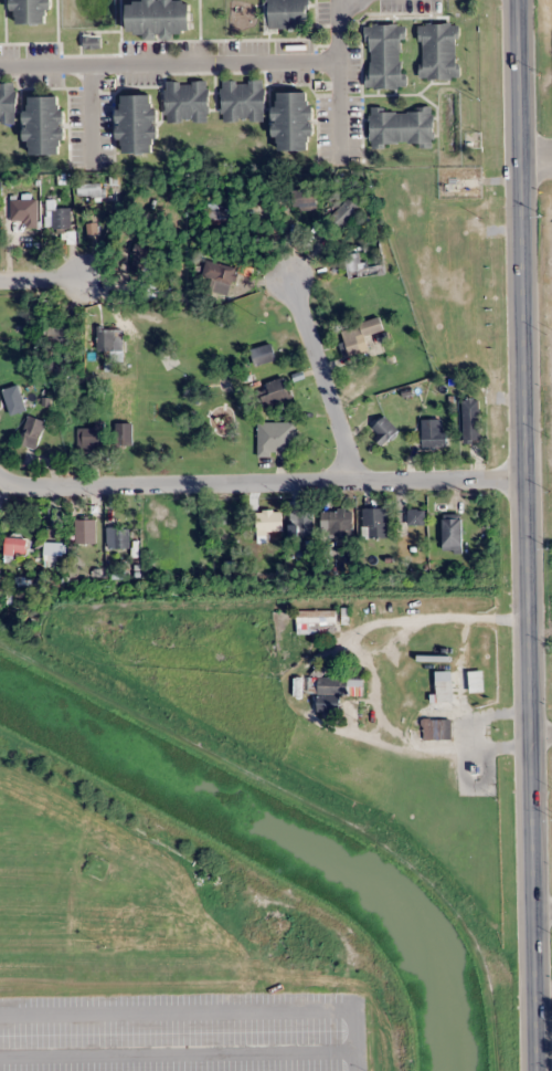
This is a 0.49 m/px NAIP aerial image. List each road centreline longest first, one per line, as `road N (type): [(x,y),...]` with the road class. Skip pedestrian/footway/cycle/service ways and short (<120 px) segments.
road 1 (secondary): [(540,1070),(523,0)]
road 2 (residential): [(531,469),(65,480),(9,469),(0,458)]
road 3 (residential): [(354,474),(300,273)]

